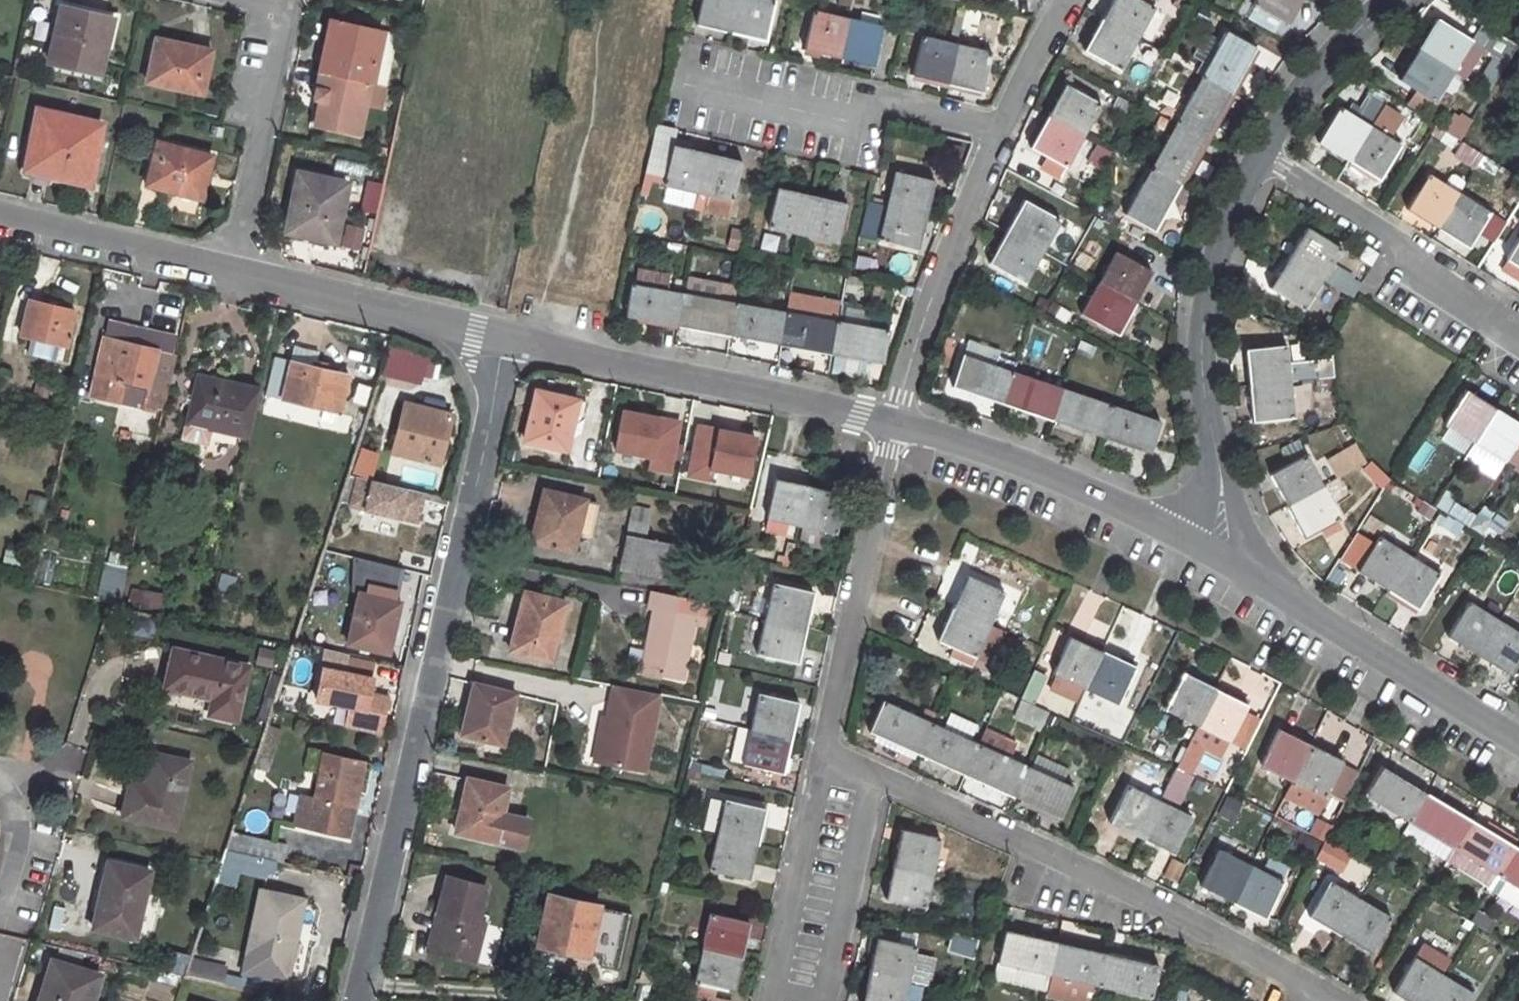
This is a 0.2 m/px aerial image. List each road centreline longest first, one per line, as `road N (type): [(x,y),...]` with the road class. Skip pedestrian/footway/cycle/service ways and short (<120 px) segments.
road 1 (residential): [(509,338),(354,1000)]
road 2 (residential): [(1303,985),(818,754)]
road 3 (residential): [(1261,155),(1203,297),(1223,499),(1213,558)]
road 4 (residential): [(509,338),(896,420)]
road 5 (residential): [(1213,558),(1518,740)]
road 6 (residential): [(896,420),(1213,558)]
road 7 (residential): [(818,754),(896,420)]
road 8 (residential): [(680,80),(837,113),(893,103),(1002,125)]
road 9 (residential): [(896,420),(963,212),(1002,125)]
road 10 (residential): [(1518,327),(1261,155)]
road 11 (residential): [(227,271),(509,338)]
road 12 (residential): [(258,0),(281,29),(227,271)]
road 13 (residential): [(760,1000),(818,754)]
road 14 (residential): [(0,219),(227,271)]
road 15 (residential): [(1384,0),(1285,114),(1261,155)]
road 16 (residential): [(0,772),(21,776),(0,901)]
road 17 (residential): [(1002,125),(1058,12)]

